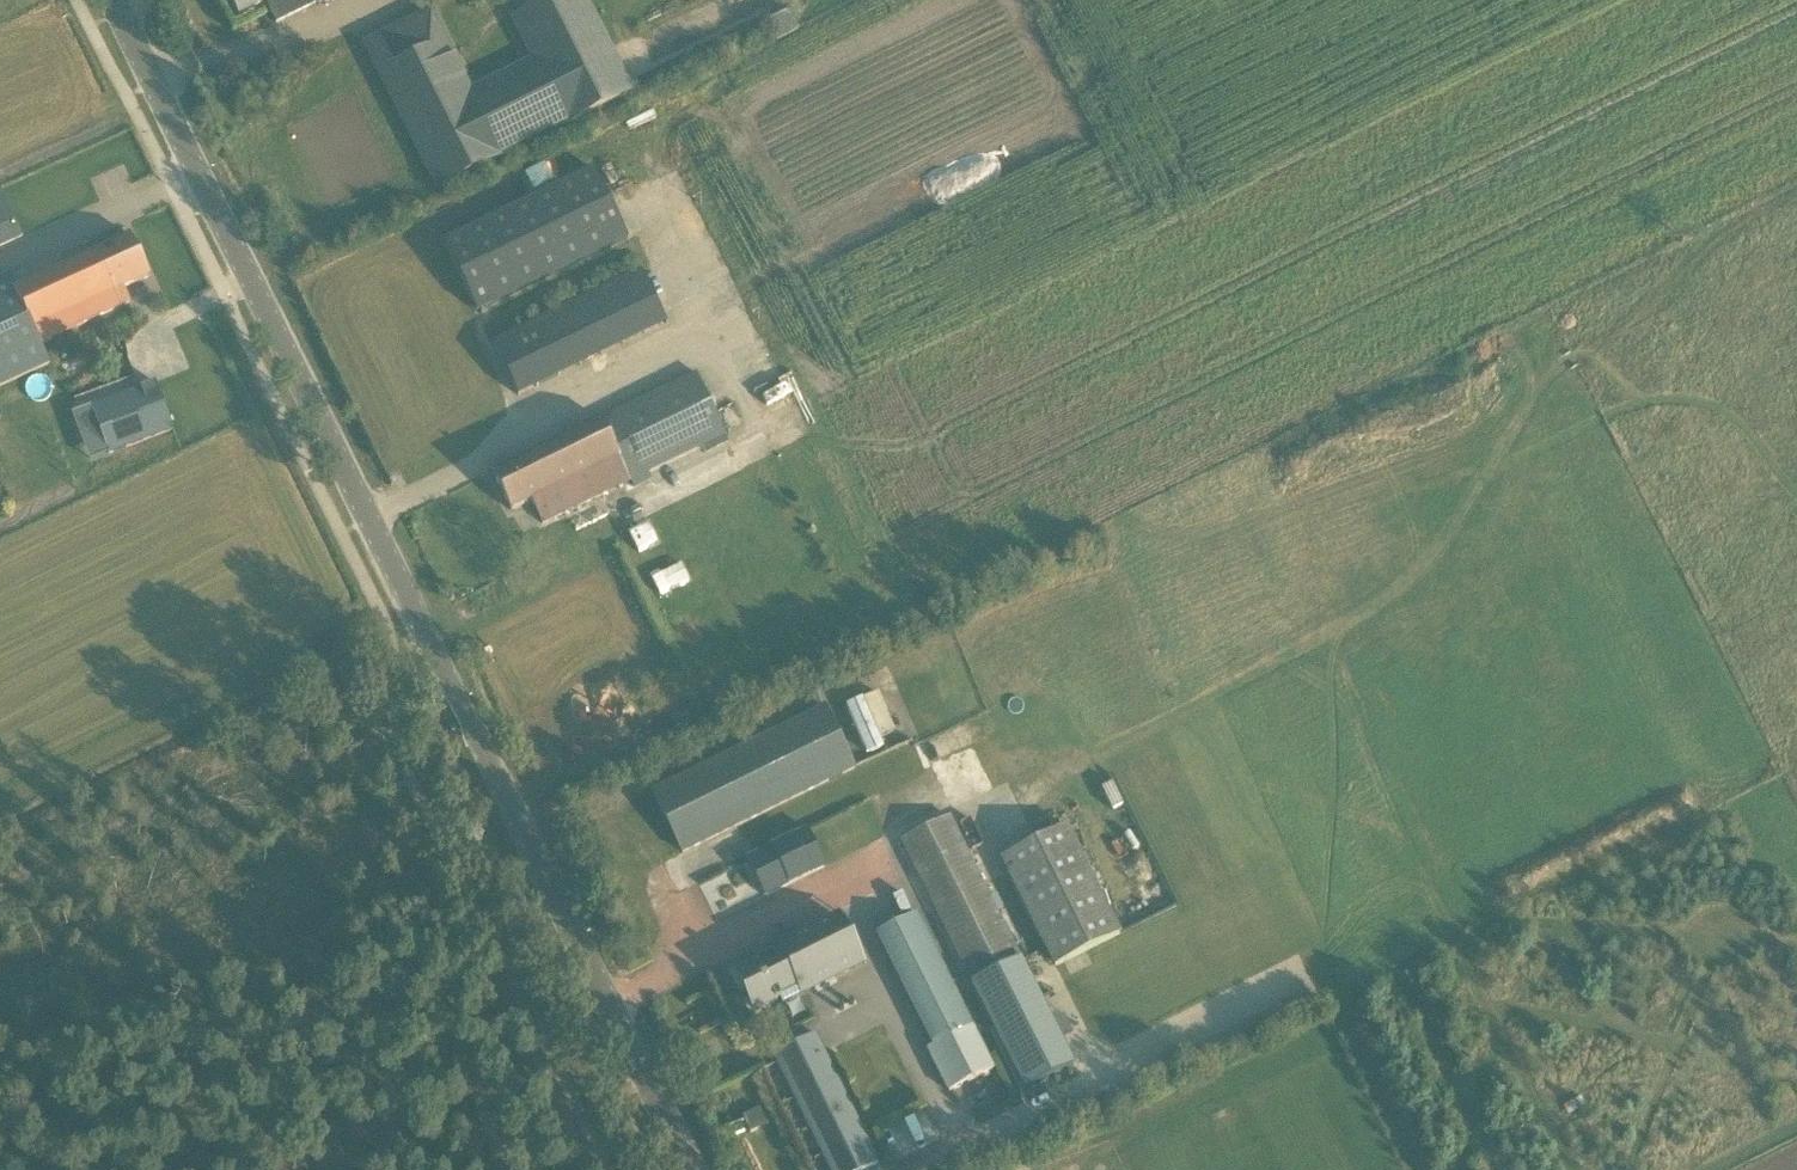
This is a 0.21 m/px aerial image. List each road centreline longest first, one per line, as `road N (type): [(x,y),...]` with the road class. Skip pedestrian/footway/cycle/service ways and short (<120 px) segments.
road 1 (tertiary): [(689,1169),(110,0)]

